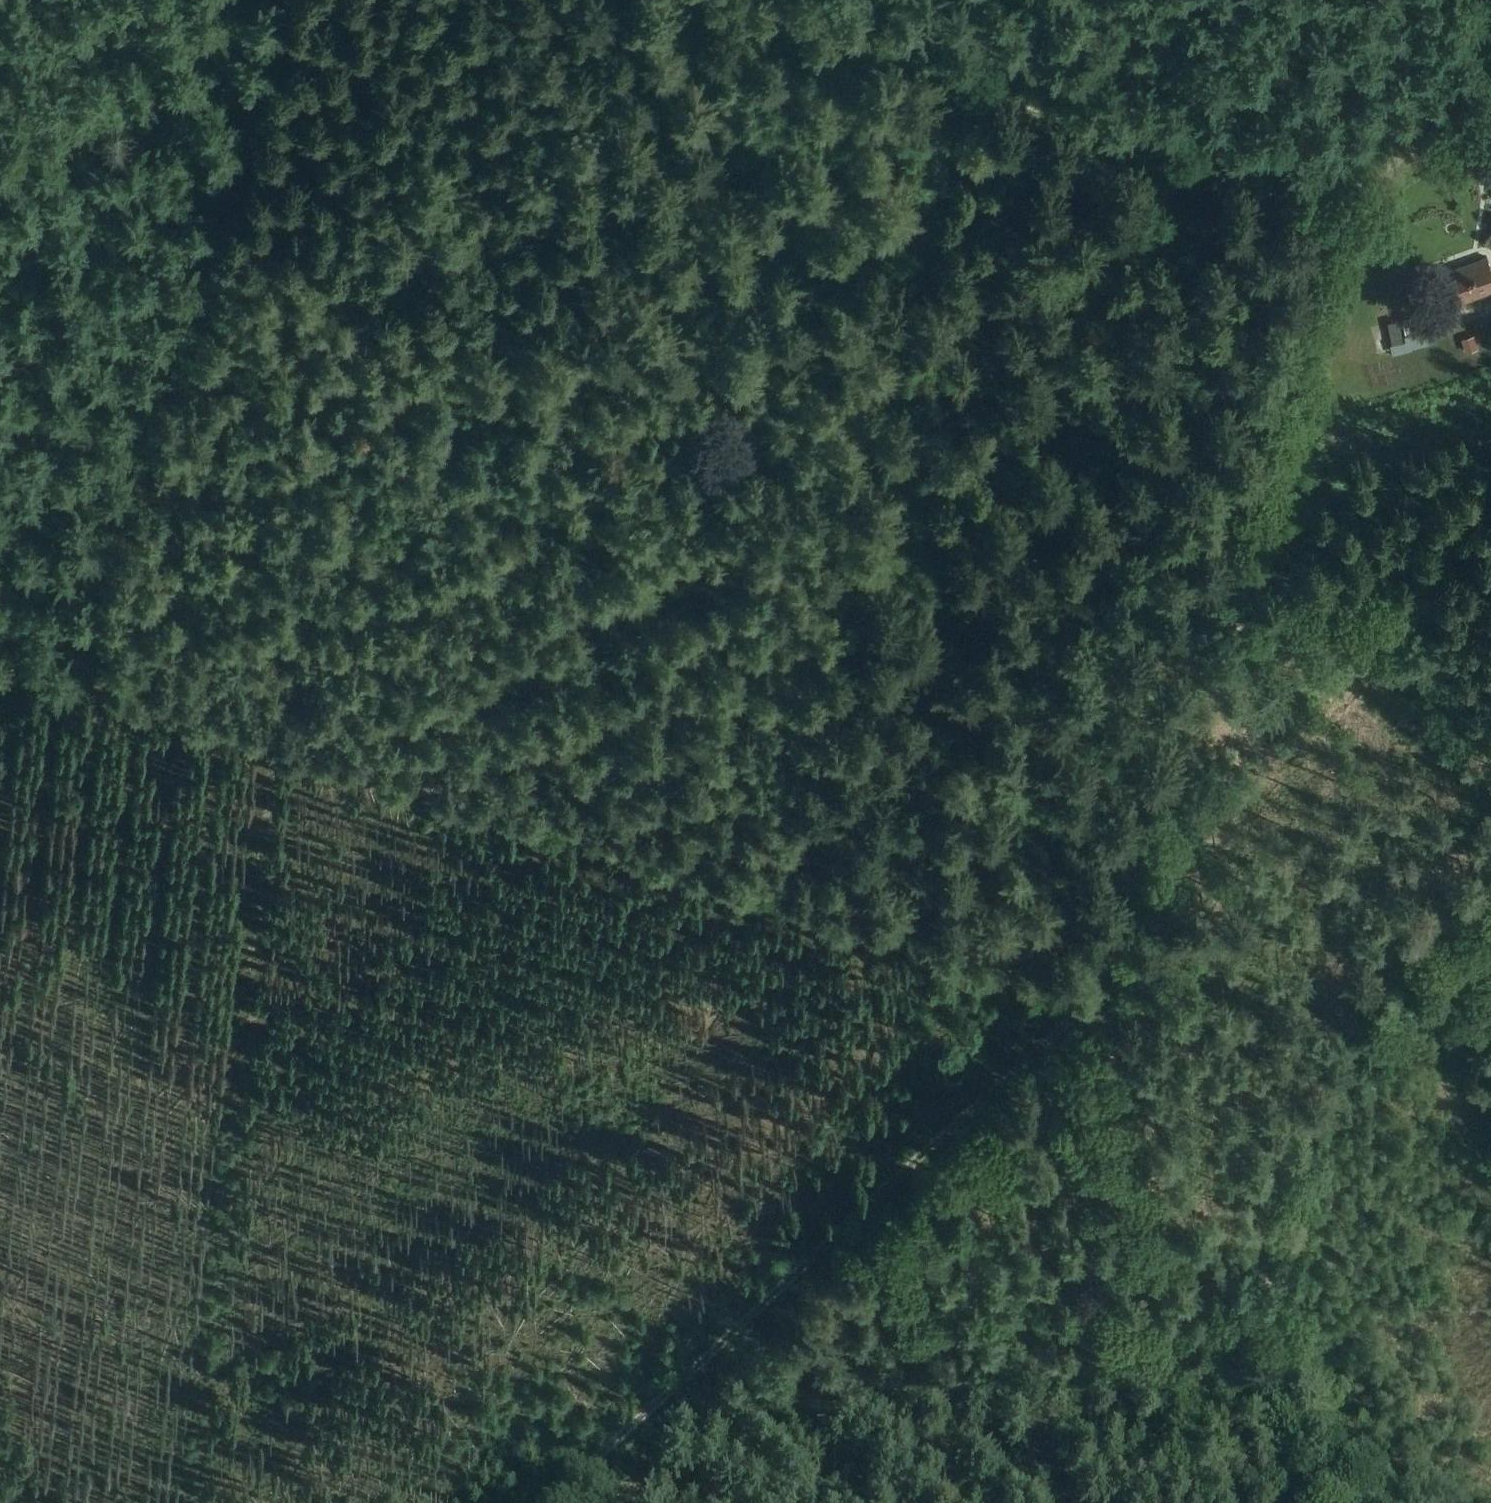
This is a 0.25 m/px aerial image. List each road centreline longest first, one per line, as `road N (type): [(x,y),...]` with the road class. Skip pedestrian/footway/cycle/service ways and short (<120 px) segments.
road 1 (track): [(547,1502),(1098,986),(67,679),(0,684)]
road 2 (track): [(1268,1502),(1113,1055),(1098,986),(1326,213)]
road 3 (track): [(713,0),(1326,213)]
road 4 (track): [(1326,213),(1490,100)]

